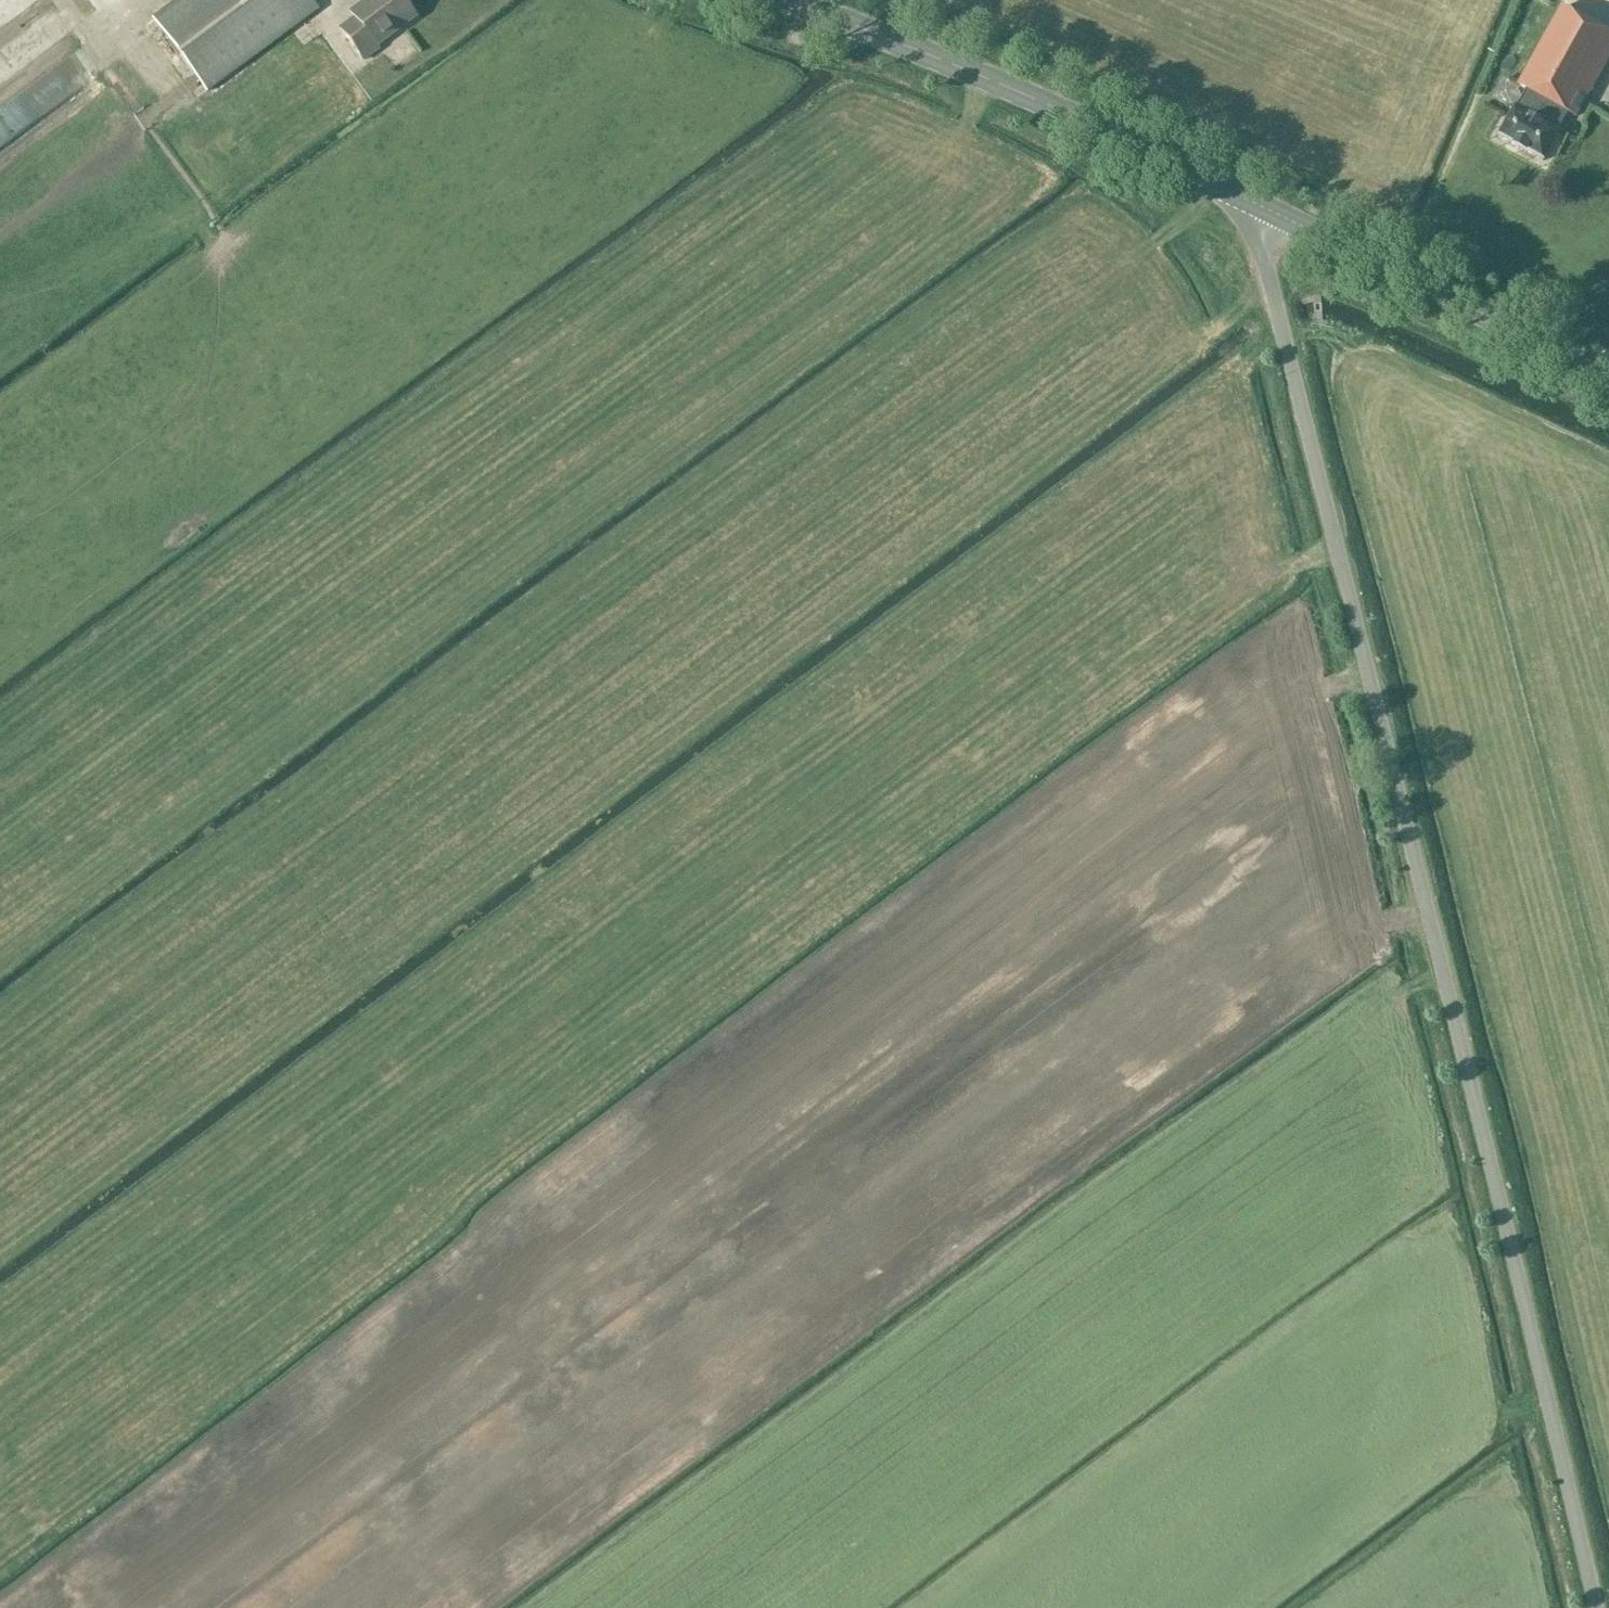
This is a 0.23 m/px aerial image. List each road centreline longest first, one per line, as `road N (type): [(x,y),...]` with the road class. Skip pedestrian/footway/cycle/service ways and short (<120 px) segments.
road 1 (tertiary): [(1595,1607),(1262,245),(1262,207)]
road 2 (secondary): [(1262,207),(1008,87),(788,0)]
road 3 (secondary): [(1608,375),(1262,207)]

